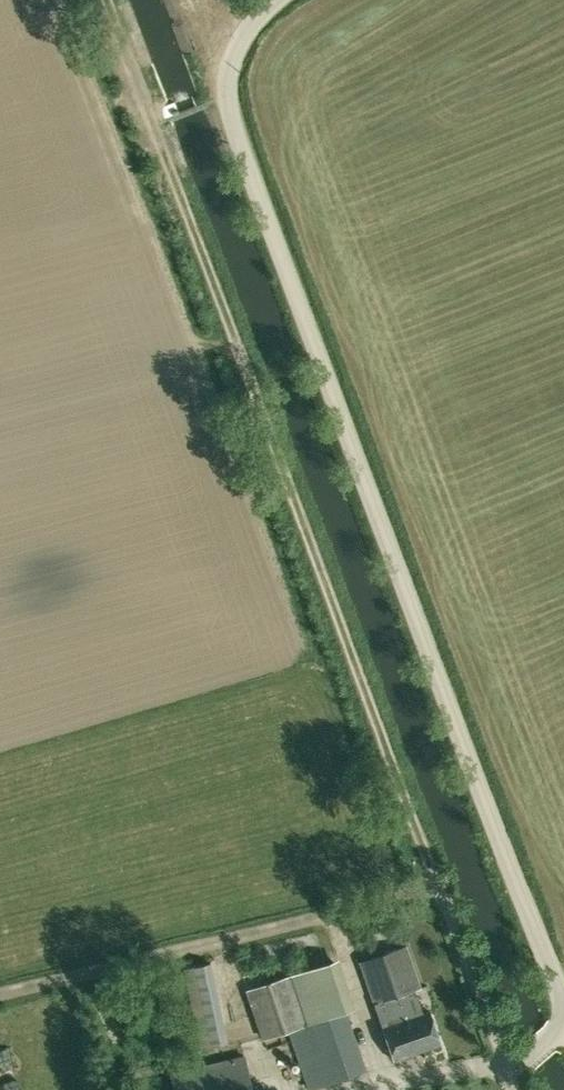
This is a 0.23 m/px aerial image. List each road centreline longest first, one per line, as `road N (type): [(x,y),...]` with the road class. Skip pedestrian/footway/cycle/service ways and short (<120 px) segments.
road 1 (unclassified): [(563,1019),(231,124),(232,56),(273,0)]
road 2 (track): [(429,860),(108,0)]
road 3 (track): [(0,991),(441,890)]

